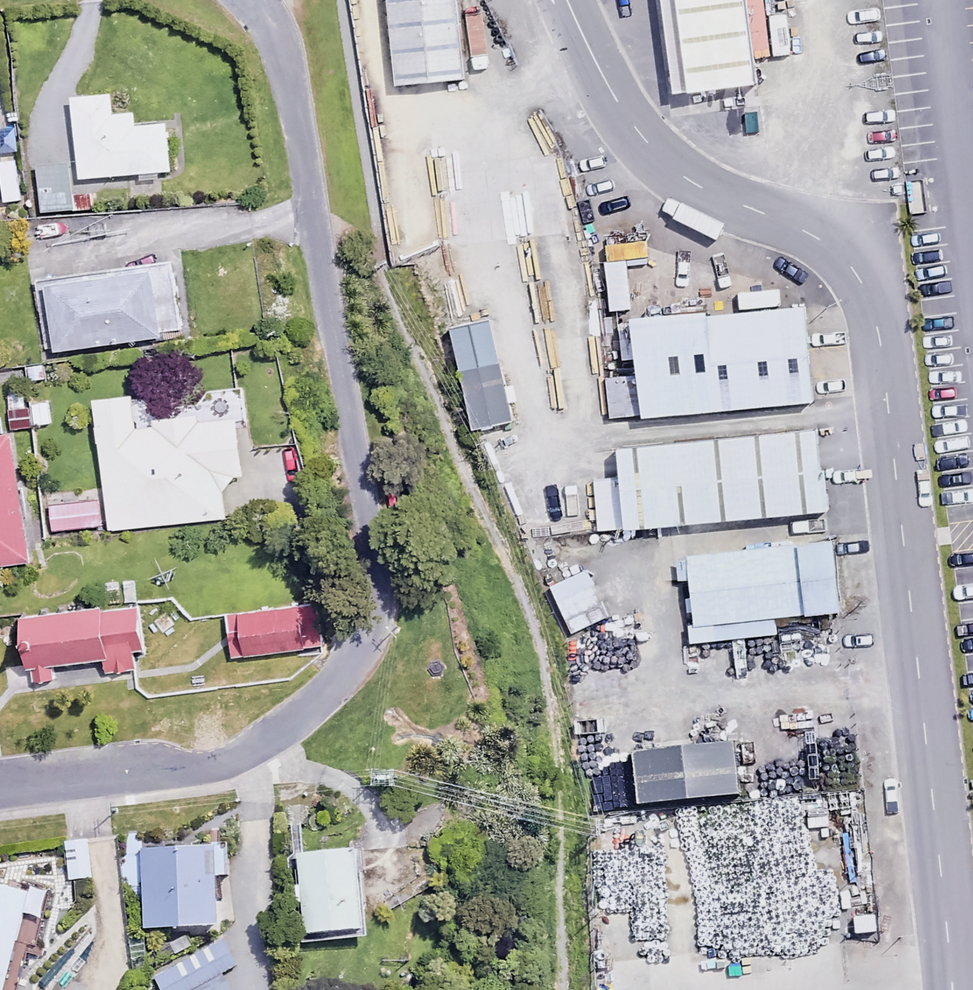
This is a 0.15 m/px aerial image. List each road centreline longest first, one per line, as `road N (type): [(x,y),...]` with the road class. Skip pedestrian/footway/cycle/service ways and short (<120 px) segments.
road 1 (unclassified): [(564,0),(614,102),(661,161),(690,183),(826,246),(865,293),(877,330),(951,989)]
road 2 (residential): [(0,784),(154,765),(200,769),(246,754),(303,713),(362,638),(370,596),(367,543),(284,71),(255,0)]

